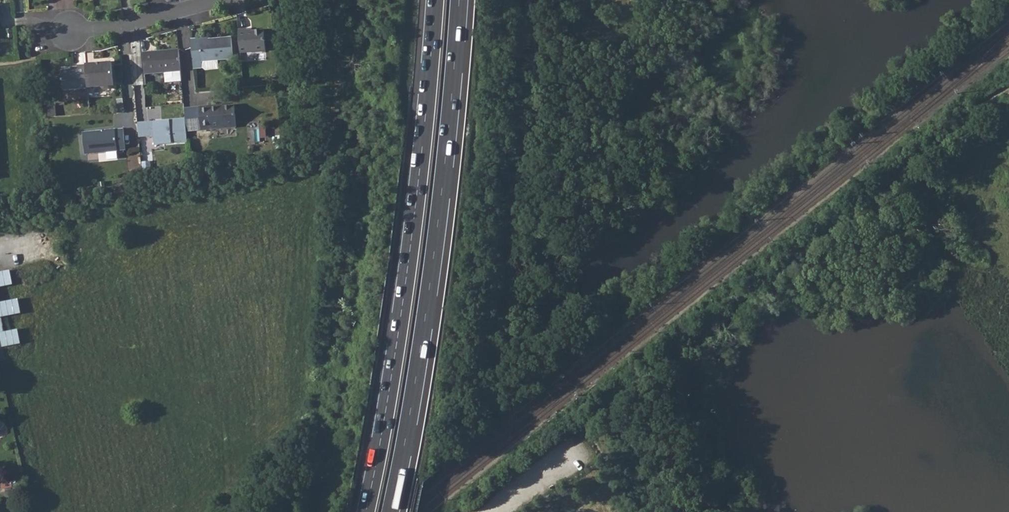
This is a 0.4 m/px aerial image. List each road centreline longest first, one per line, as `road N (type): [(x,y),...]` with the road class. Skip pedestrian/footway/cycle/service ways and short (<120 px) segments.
road 1 (motorway): [(435,0),(406,280),(367,511)]
road 2 (motorway): [(392,511),(434,252),(460,0)]
road 3 (residential): [(68,31),(103,30),(210,0)]

